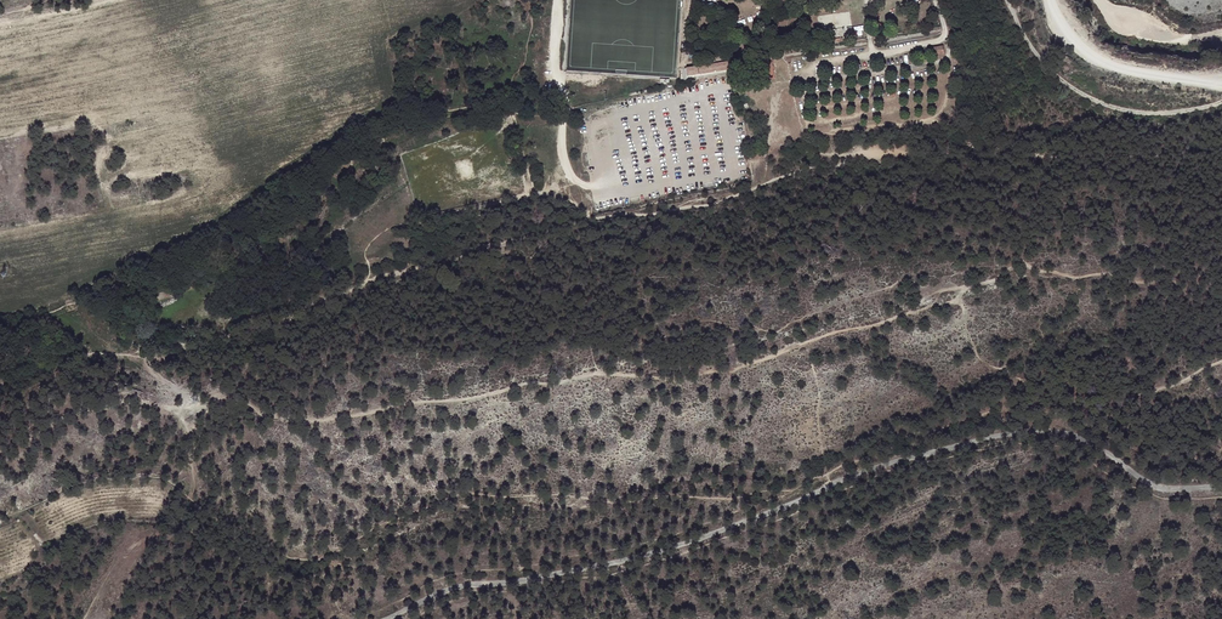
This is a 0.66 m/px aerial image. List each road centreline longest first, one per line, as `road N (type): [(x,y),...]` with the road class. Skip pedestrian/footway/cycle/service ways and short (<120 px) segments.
road 1 (unclassified): [(386,618),(467,584),(541,579),(675,546),(897,463),(1012,433),(1081,439),(1152,485),(1221,486)]

